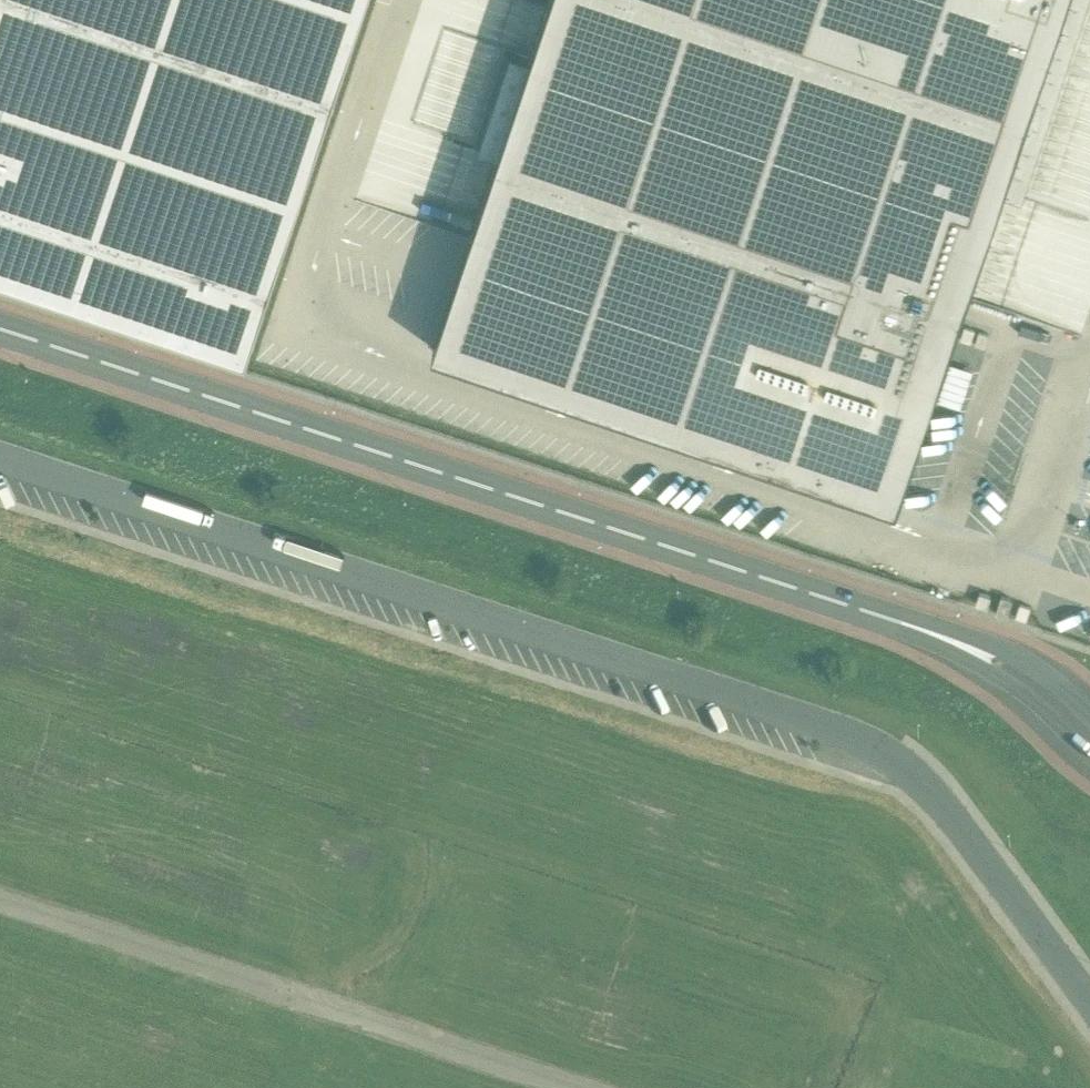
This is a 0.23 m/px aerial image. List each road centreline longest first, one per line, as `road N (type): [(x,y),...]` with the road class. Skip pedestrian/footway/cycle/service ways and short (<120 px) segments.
road 1 (unclassified): [(0,458),(859,744),(947,813),(1089,1004)]
road 2 (tertiary): [(955,642),(0,329)]
road 3 (unclassified): [(570,1087),(0,902)]
road 4 (tertiary): [(955,642),(1089,754)]
road 5 (tertiary): [(1089,718),(1053,680),(1003,648),(955,642)]

